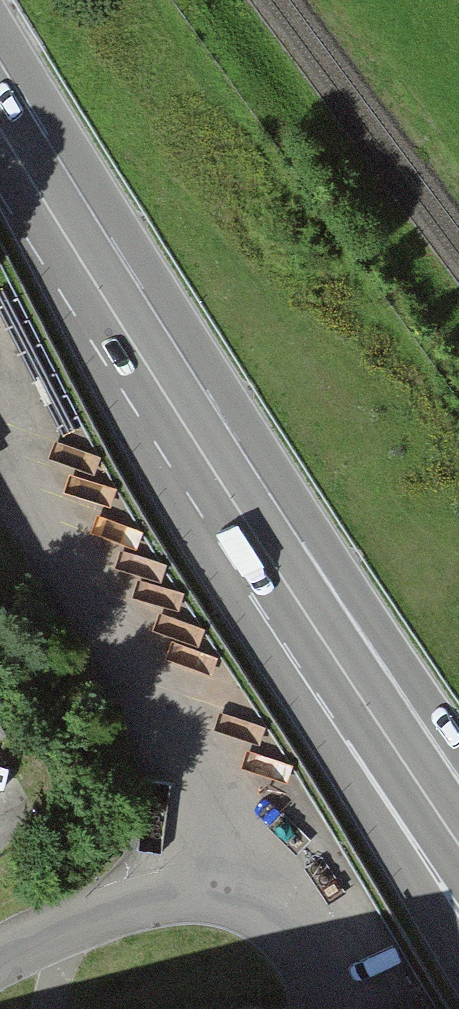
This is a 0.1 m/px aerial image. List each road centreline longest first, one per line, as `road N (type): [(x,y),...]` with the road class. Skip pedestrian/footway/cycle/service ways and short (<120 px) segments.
road 1 (trunk): [(184,424),(458,941)]
road 2 (trunk): [(184,424),(458,845)]
road 3 (trunk): [(458,763),(157,381)]
road 4 (trunk): [(0,129),(157,381)]

